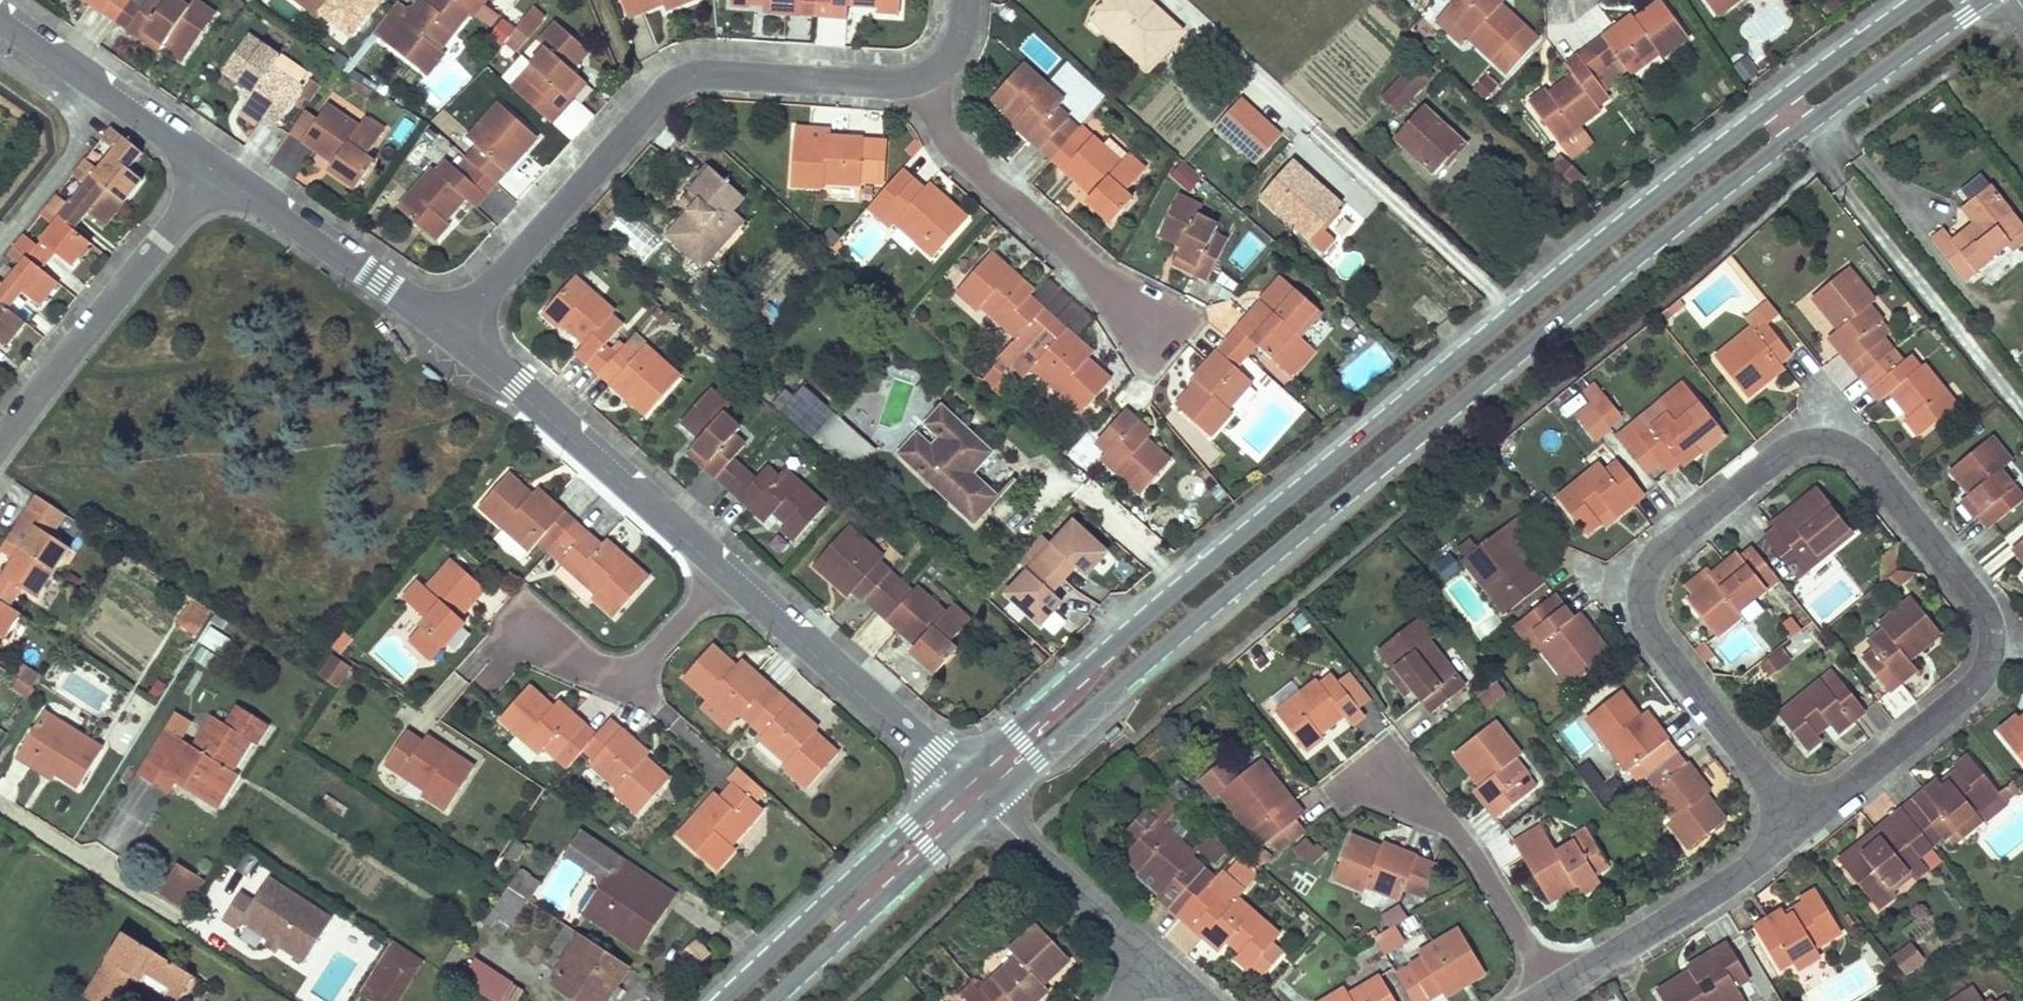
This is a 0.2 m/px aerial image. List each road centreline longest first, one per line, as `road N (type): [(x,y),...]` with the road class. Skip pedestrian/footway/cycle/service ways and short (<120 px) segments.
road 1 (secondary): [(1780,105),(1208,563),(955,782)]
road 2 (secondary): [(988,808),(1468,394),(1801,131)]
road 3 (residential): [(1801,818),(1643,608),(1638,570),(1649,545),(1796,433),(1816,428),(1845,439),(1986,608),(1993,643),(1981,661)]
road 4 (residential): [(921,76),(723,74),(668,85),(454,338)]
road 5 (residential): [(454,338),(723,573)]
road 6 (residential): [(2022,406),(1801,131)]
road 7 (residential): [(1151,323),(957,147),(921,76)]
road 8 (residential): [(0,421),(217,170)]
road 9 (secondary): [(955,782),(727,1000)]
road 10 (residential): [(723,573),(955,782)]
road 11 (residential): [(217,170),(454,338)]
road 12 (secondary): [(775,1000),(988,808)]
road 13 (residential): [(1801,818),(1566,980)]
road 14 (residential): [(1385,762),(1469,844),(1566,980)]
road 15 (residential): [(723,573),(646,662),(605,671),(527,636)]
road 16 (residential): [(1981,661),(1801,818)]
road 17 (secondary): [(1801,131),(1985,0)]
road 18 (residential): [(1151,962),(988,808)]
road 19 (residential): [(94,89),(58,176),(0,244)]
road 20 (secondary): [(1919,0),(1780,105)]
road 21 (residential): [(94,89),(217,170)]

